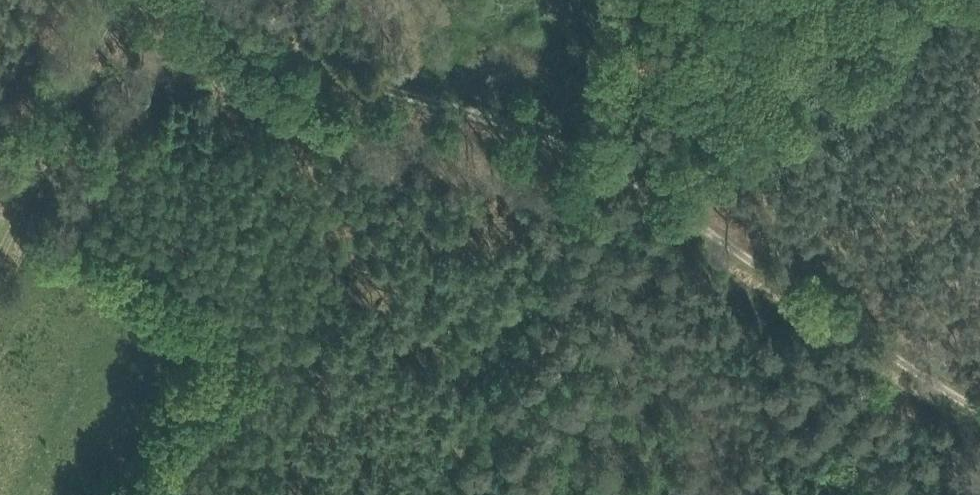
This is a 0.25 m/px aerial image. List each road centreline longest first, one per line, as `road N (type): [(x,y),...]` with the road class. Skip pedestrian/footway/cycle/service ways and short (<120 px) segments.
road 1 (track): [(979,421),(597,167),(340,90),(211,0)]
road 2 (track): [(597,167),(669,153),(731,125),(814,57),(855,0)]
road 3 (track): [(127,0),(0,255)]

